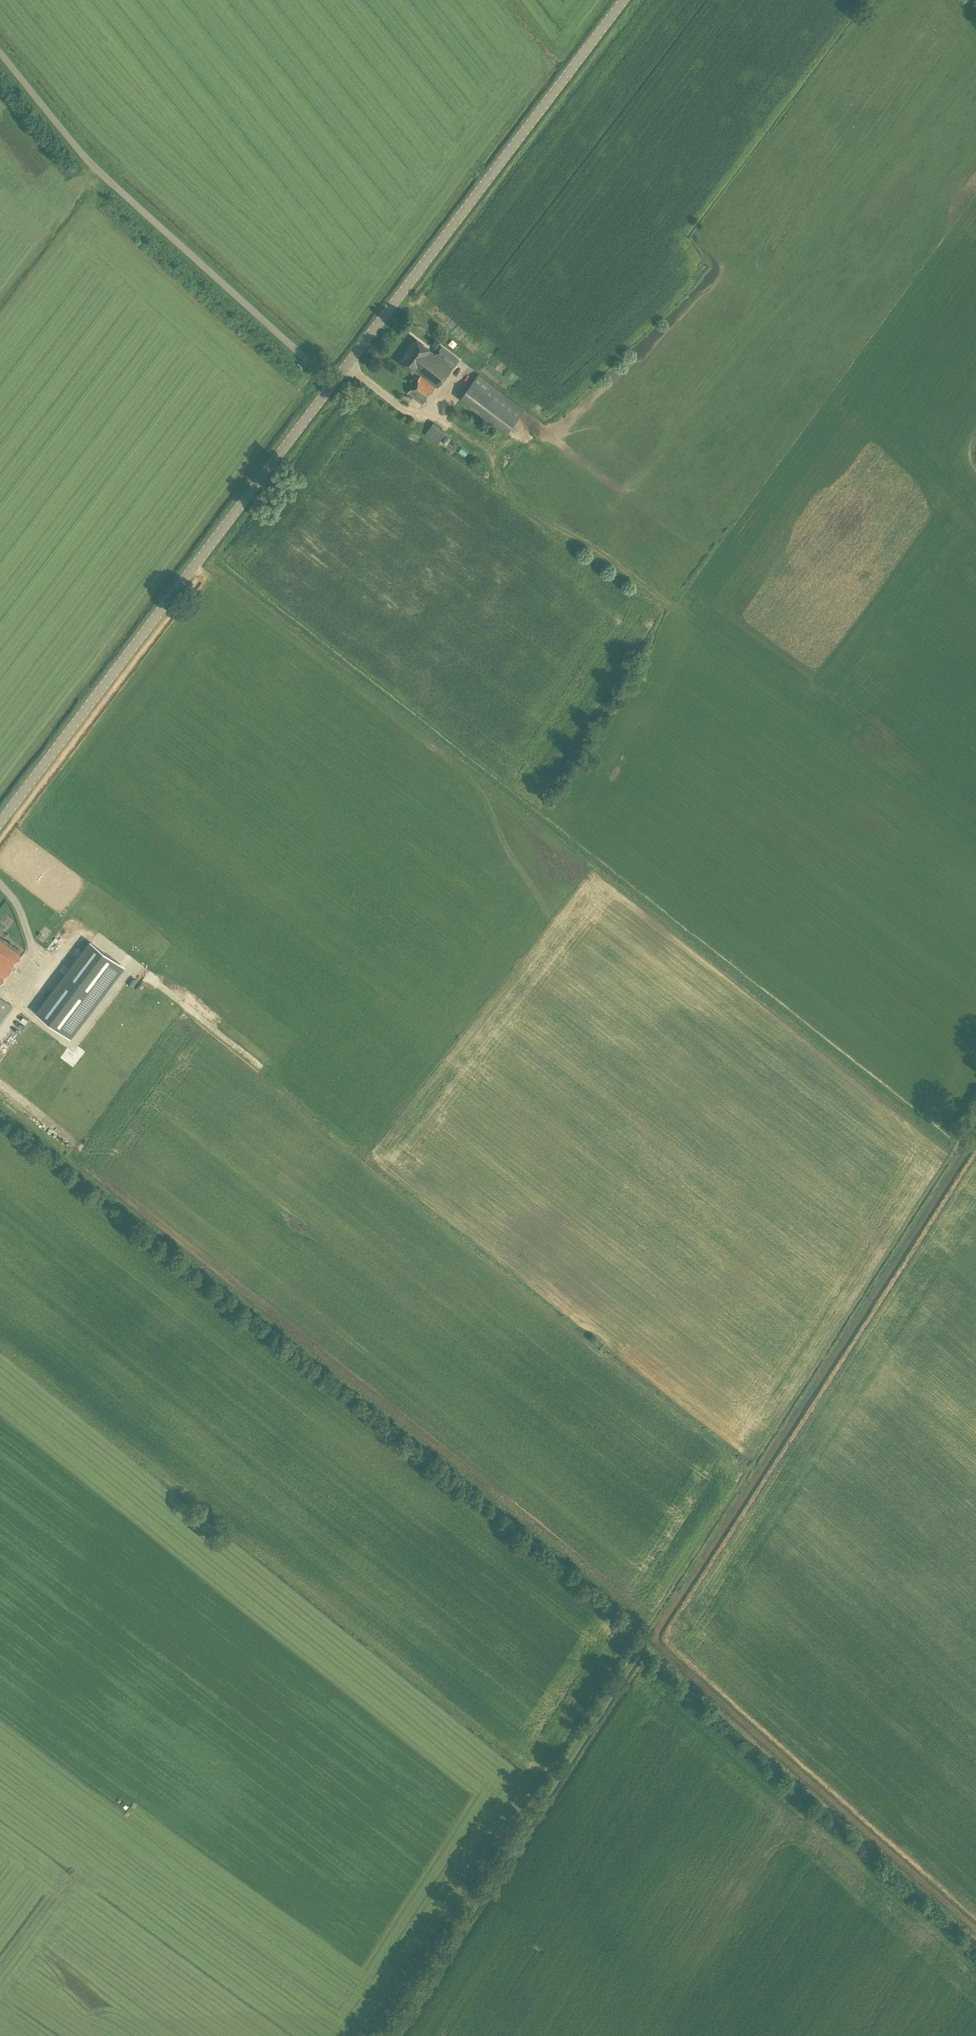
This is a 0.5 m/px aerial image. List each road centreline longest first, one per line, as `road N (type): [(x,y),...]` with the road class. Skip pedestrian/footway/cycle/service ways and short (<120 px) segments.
road 1 (unclassified): [(0,826),(332,383)]
road 2 (unclassified): [(332,383),(624,0)]
road 3 (unclassified): [(332,383),(110,186),(0,52)]

